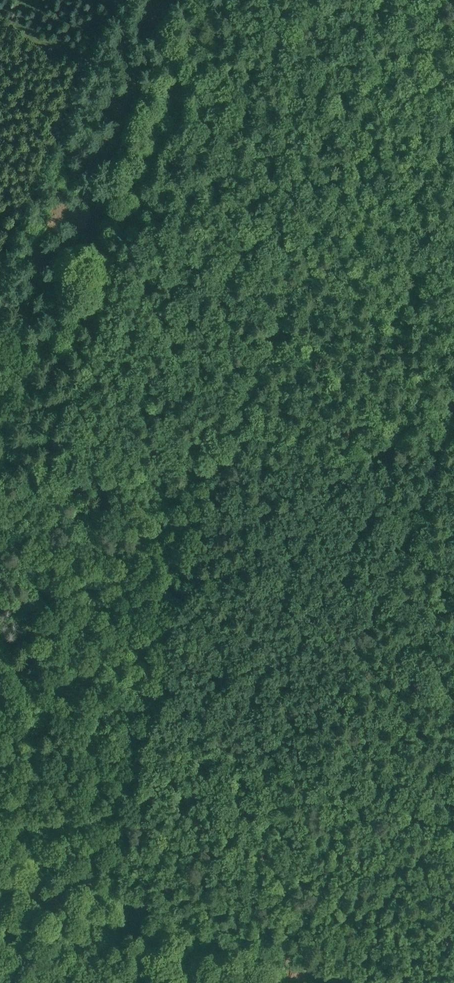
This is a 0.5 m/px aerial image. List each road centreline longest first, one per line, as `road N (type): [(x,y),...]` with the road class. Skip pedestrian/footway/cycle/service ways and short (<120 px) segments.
road 1 (track): [(187,0),(0,460)]
road 2 (track): [(0,847),(342,982)]

